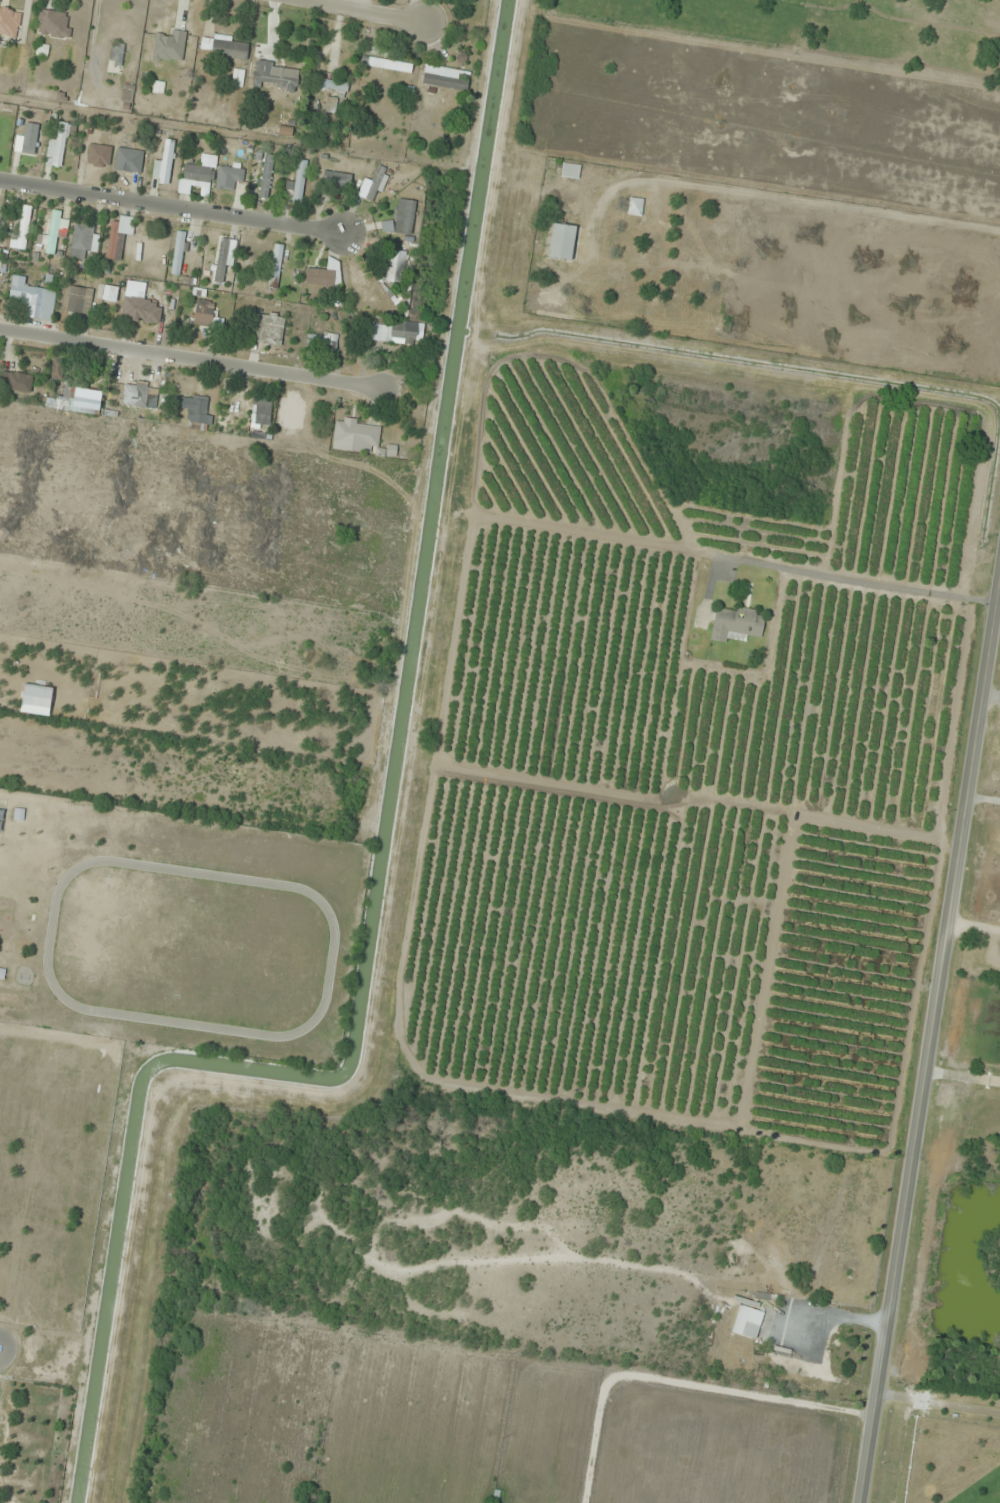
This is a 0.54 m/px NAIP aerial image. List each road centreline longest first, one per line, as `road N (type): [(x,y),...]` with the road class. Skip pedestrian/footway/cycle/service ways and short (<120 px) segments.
road 1 (secondary): [(869,1502),(999,650)]
road 2 (residential): [(0,335),(385,395)]
road 3 (residential): [(0,183),(346,235)]
road 4 (residential): [(303,0),(426,24)]

